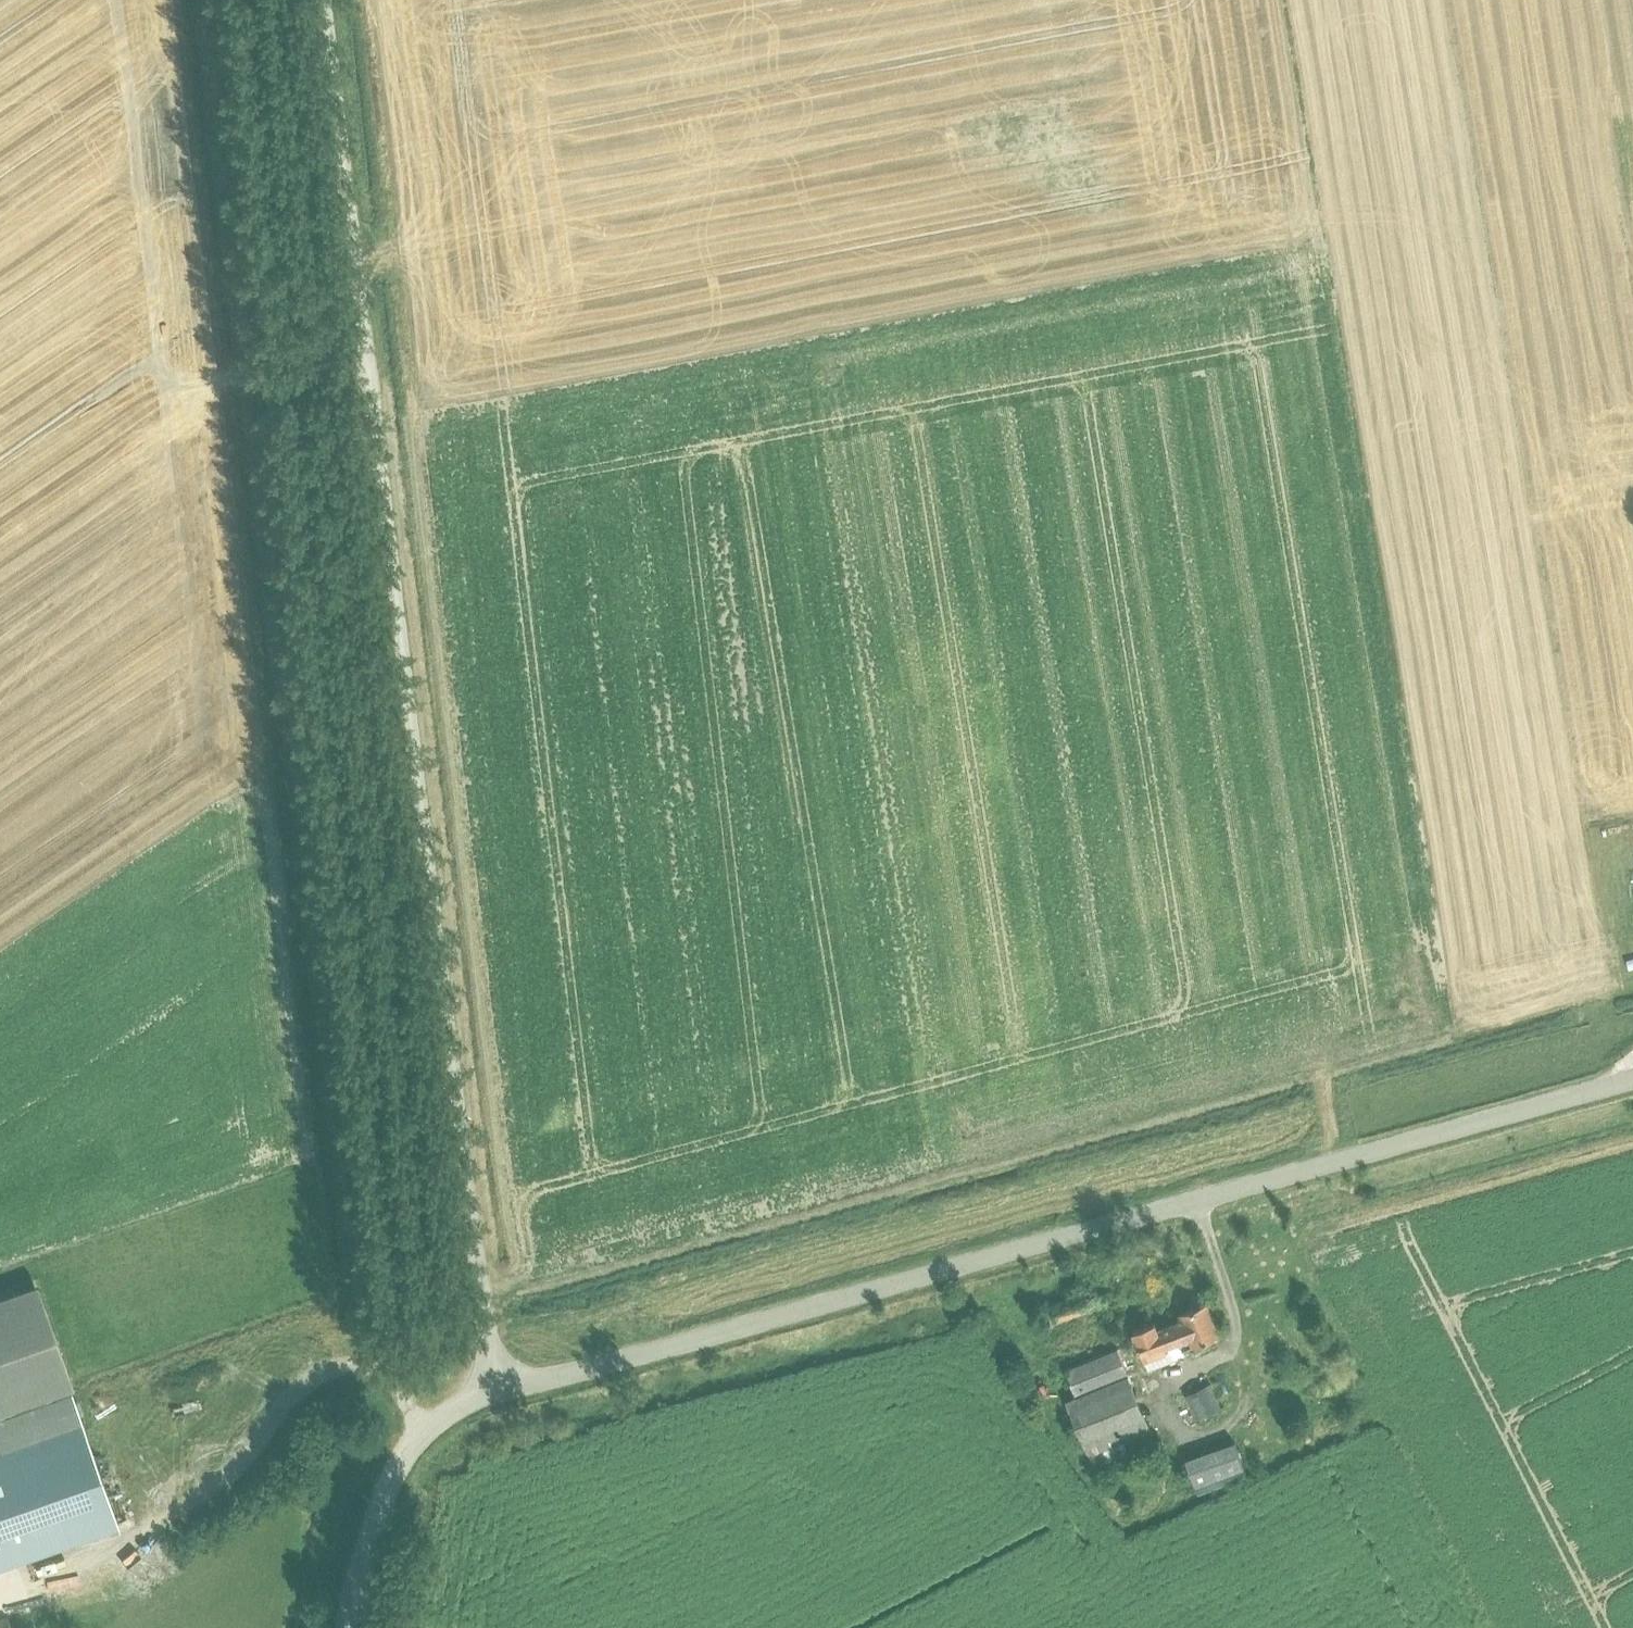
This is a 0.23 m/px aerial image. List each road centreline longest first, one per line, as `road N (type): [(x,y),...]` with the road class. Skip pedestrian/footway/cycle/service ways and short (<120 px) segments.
road 1 (unclassified): [(504,1383),(488,1333),(326,0)]
road 2 (tertiary): [(504,1383),(1632,1074)]
road 3 (tertiary): [(369,1571),(375,1518),(413,1435),(464,1398),(504,1383)]

